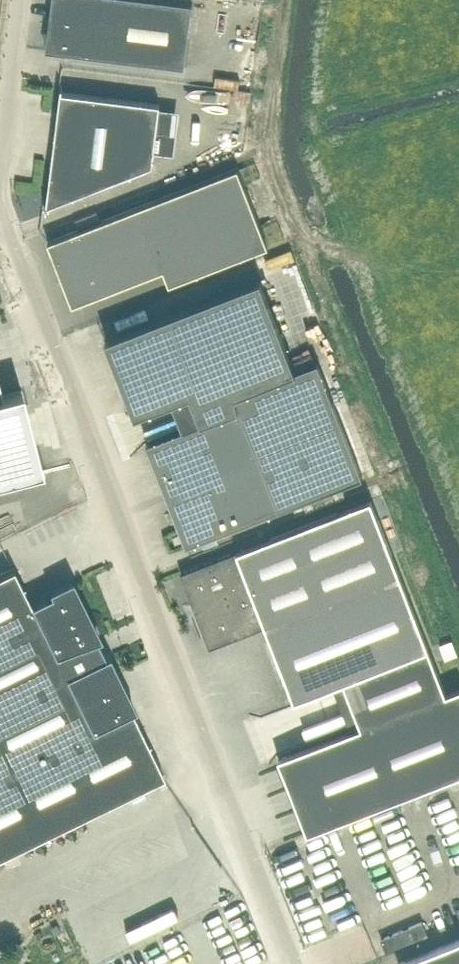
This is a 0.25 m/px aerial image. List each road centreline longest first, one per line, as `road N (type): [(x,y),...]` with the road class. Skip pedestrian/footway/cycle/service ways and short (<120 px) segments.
road 1 (tertiary): [(0,235),(289,963)]

